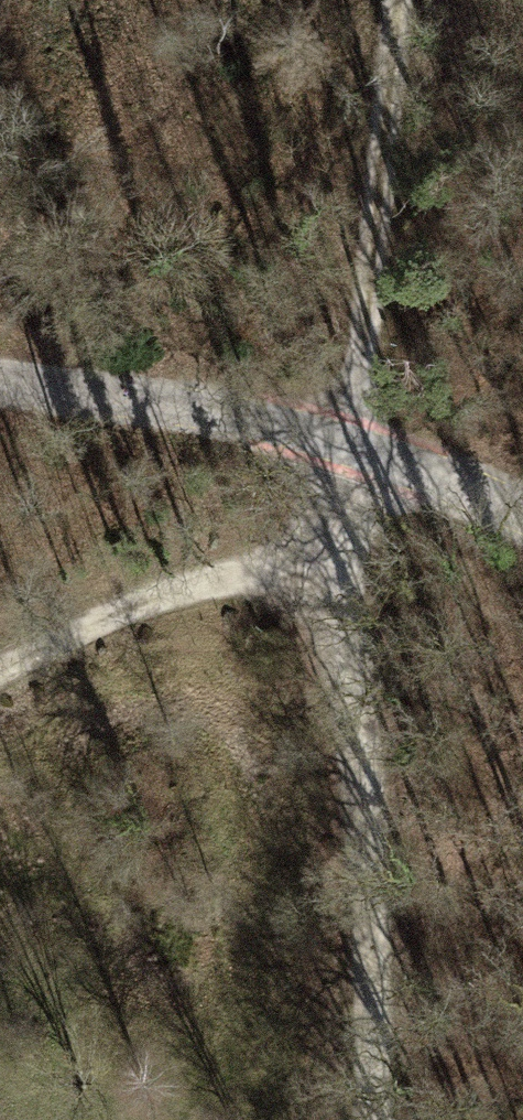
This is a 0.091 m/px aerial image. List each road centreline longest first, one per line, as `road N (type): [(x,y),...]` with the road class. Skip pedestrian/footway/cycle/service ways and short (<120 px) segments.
road 1 (track): [(362,461),(342,556),(367,1119)]
road 2 (unclassified): [(341,449),(391,0)]
road 3 (track): [(0,671),(248,568),(342,556)]
road 4 (unclassified): [(341,449),(0,383)]
road 5 (unclassified): [(522,525),(341,449)]

